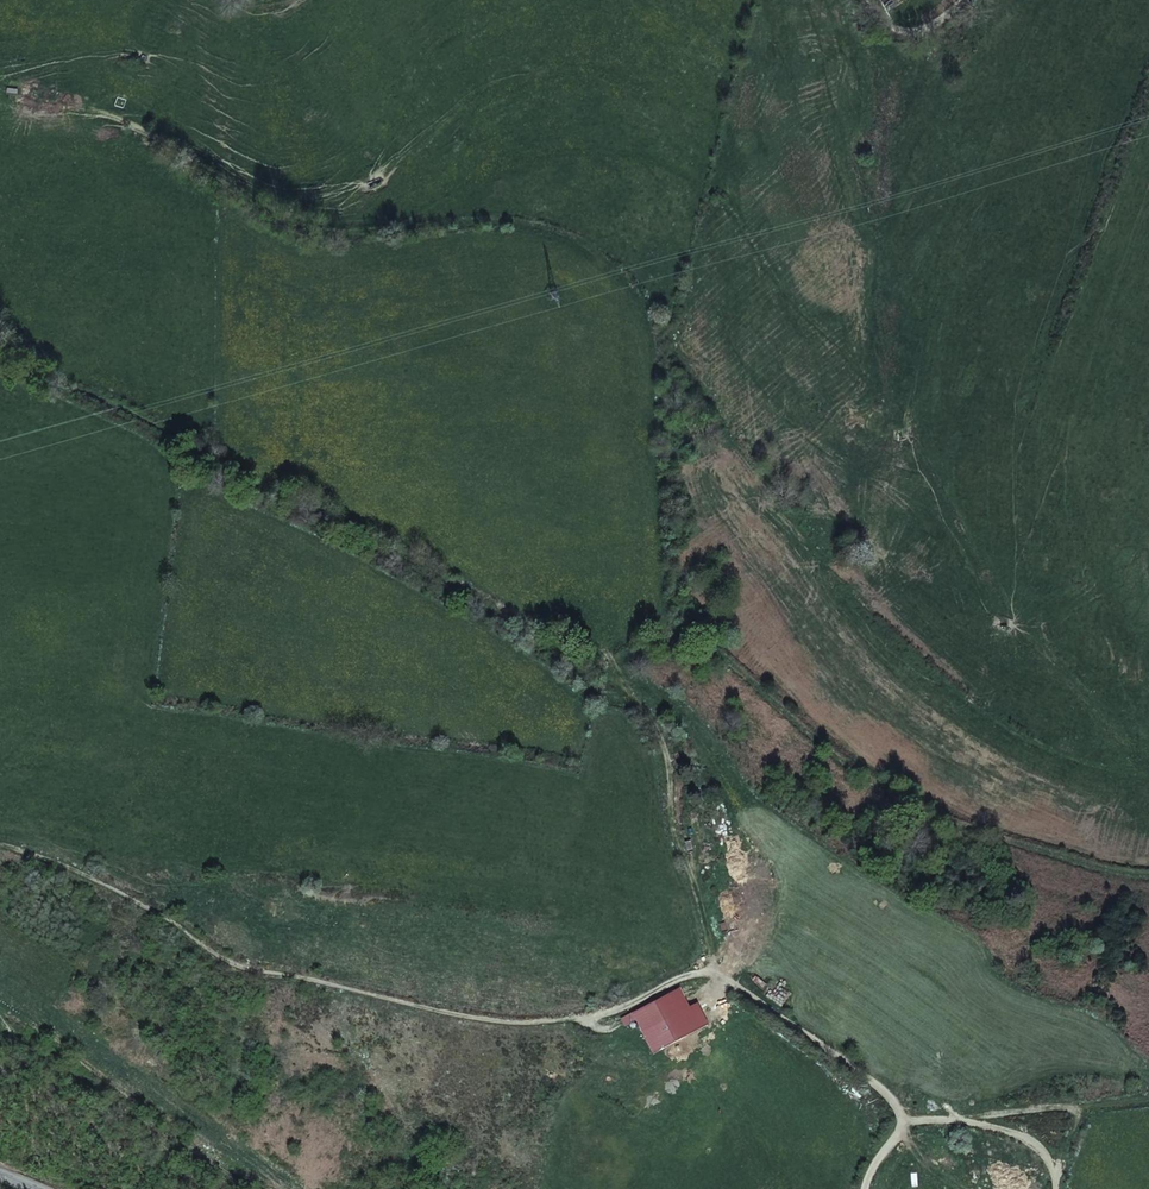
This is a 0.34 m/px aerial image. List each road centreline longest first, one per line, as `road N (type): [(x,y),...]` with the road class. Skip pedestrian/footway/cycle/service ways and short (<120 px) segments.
road 1 (track): [(0,849),(117,893),(234,970),(284,972),(484,1022),(606,1013),(705,965),(906,1123),(1072,1107),(1080,1122),(1063,1188)]
road 2 (track): [(875,1188),(906,1123),(979,1127),(1016,1150),(1047,1188)]

